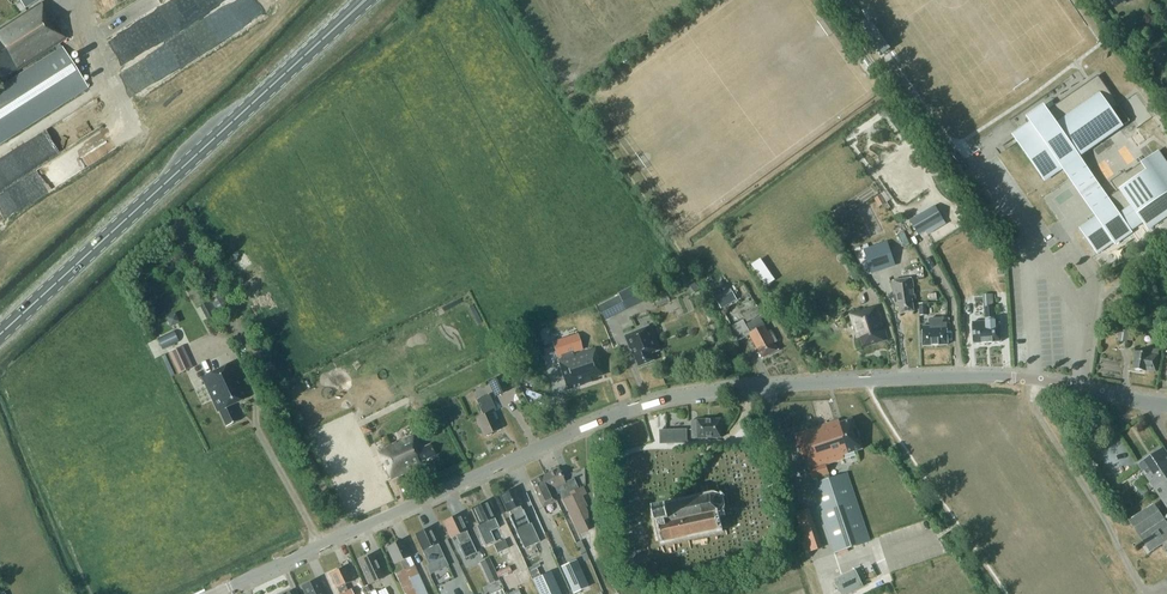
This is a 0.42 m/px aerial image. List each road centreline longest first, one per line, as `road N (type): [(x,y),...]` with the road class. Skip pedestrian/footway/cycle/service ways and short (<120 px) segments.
road 1 (unclassified): [(213,593),(623,413),(739,389)]
road 2 (primary): [(0,334),(334,30)]
road 3 (residential): [(916,378),(1003,377),(1166,405)]
road 4 (residential): [(1037,593),(929,440),(916,378)]
road 5 (residential): [(739,389),(916,378)]

